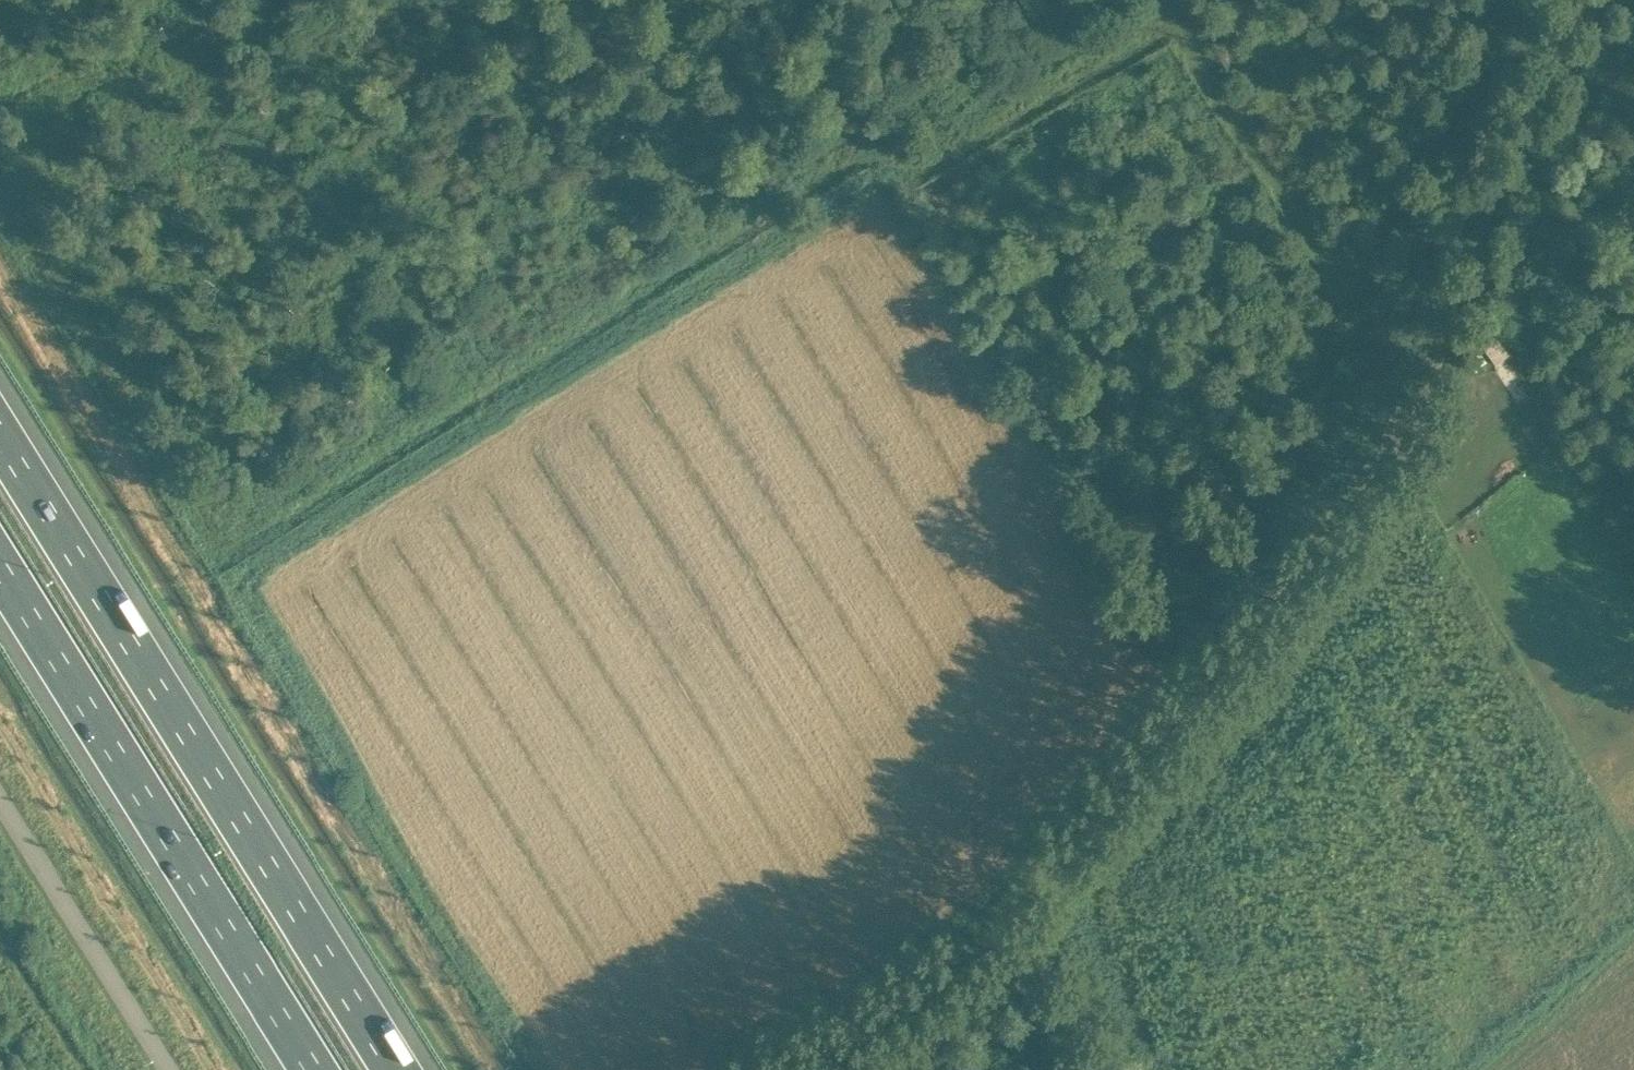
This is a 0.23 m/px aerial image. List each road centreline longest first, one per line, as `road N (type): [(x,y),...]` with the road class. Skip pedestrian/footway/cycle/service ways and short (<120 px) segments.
road 1 (track): [(780,1069),(951,967),(998,923),(1351,496),(1428,377),(1575,0)]
road 2 (motorway): [(397,1069),(0,434)]
road 3 (motorway): [(0,561),(315,1069)]
road 4 (unclassified): [(170,1069),(0,799)]

